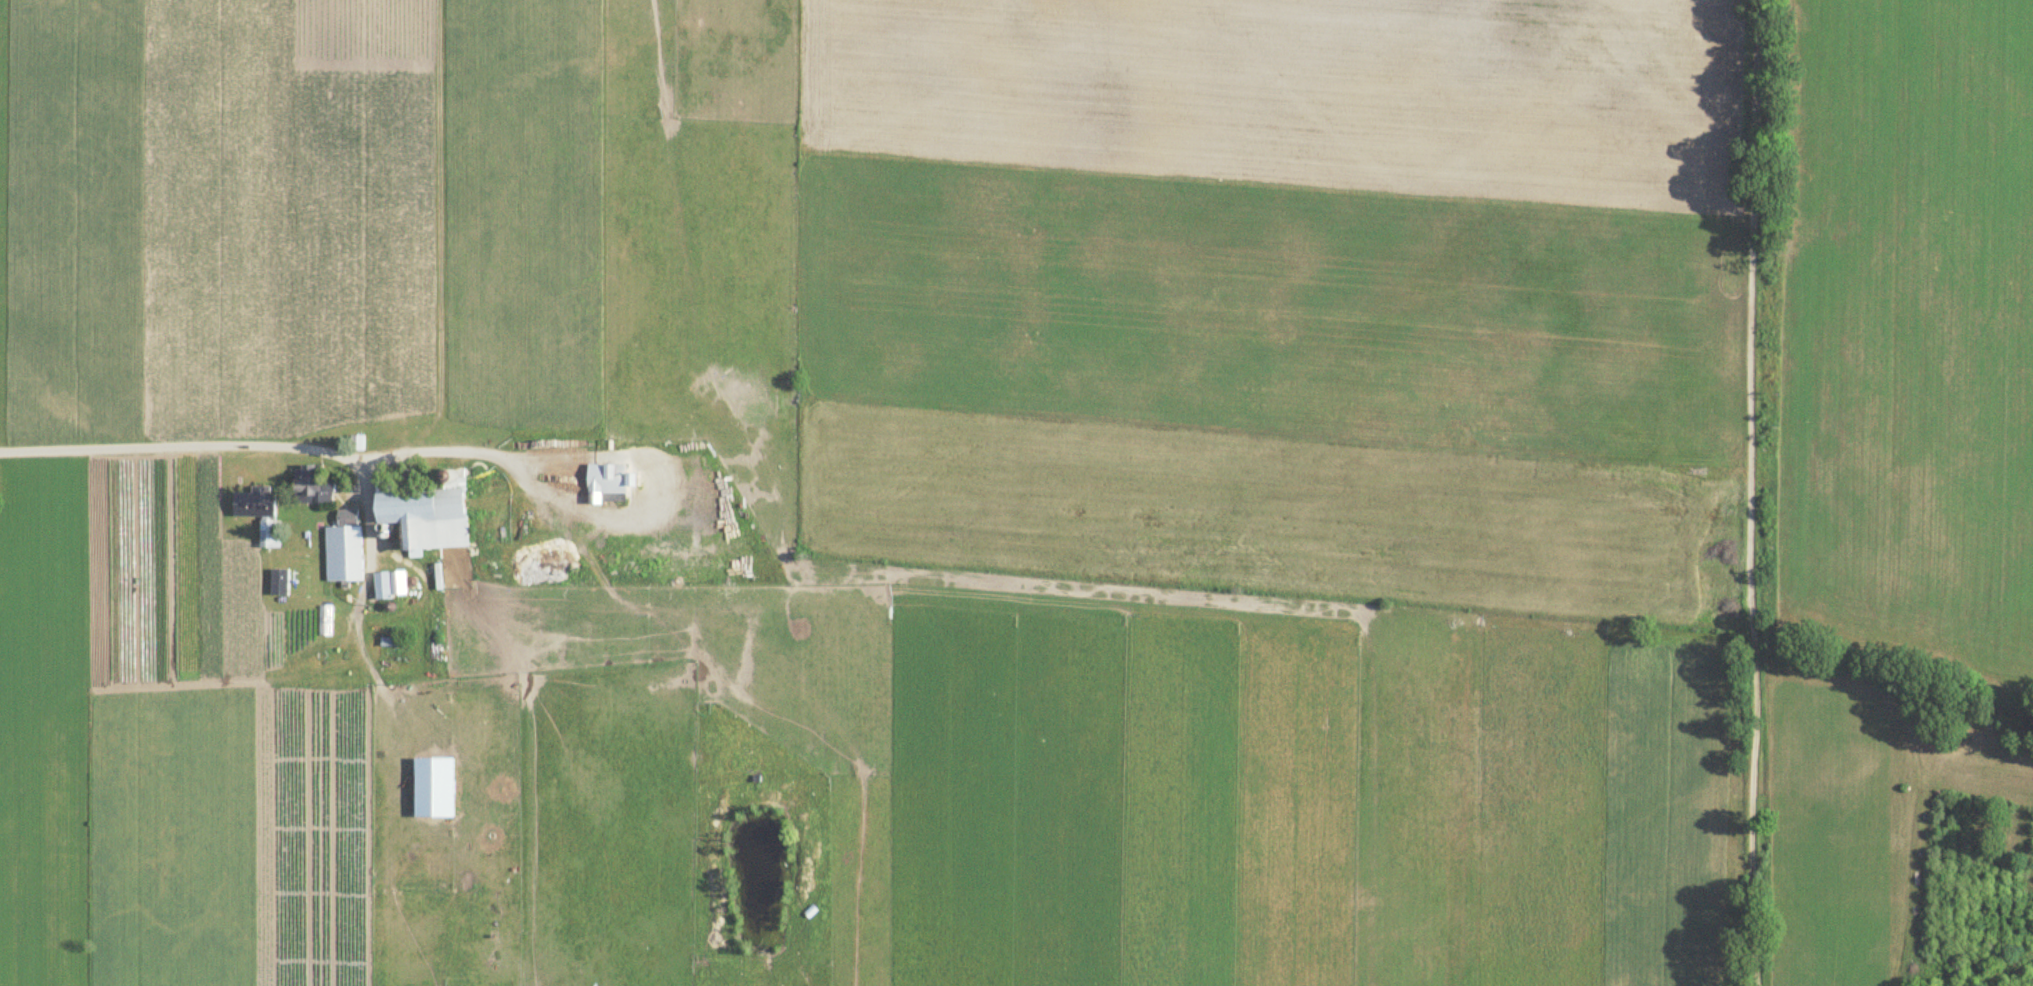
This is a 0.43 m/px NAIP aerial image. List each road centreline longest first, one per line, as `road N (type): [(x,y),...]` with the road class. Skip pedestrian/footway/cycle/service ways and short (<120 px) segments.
road 1 (track): [(1753,985),(1759,0)]

